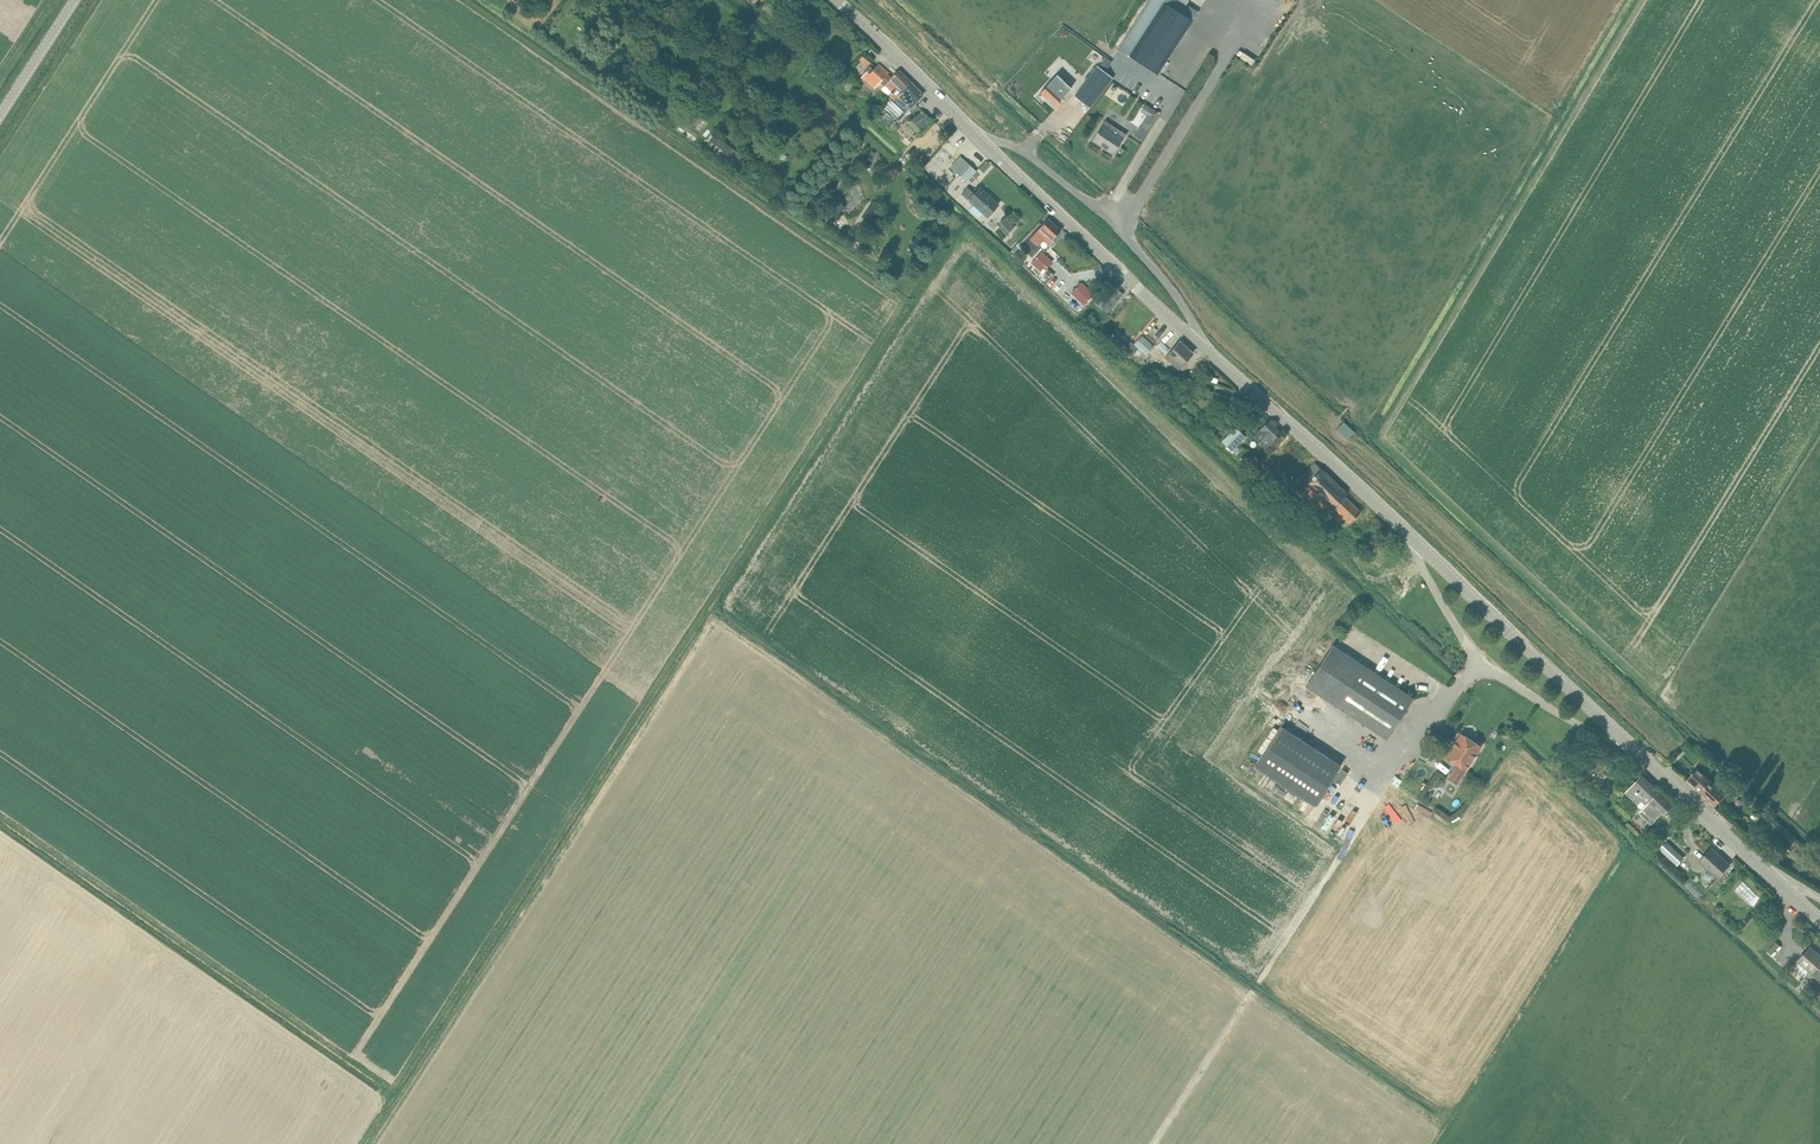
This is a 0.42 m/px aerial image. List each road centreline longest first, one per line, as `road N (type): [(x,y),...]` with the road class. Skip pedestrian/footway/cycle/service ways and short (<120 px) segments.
road 1 (tertiary): [(1773,879),(837,0)]
road 2 (tertiary): [(0,120),(78,0)]

